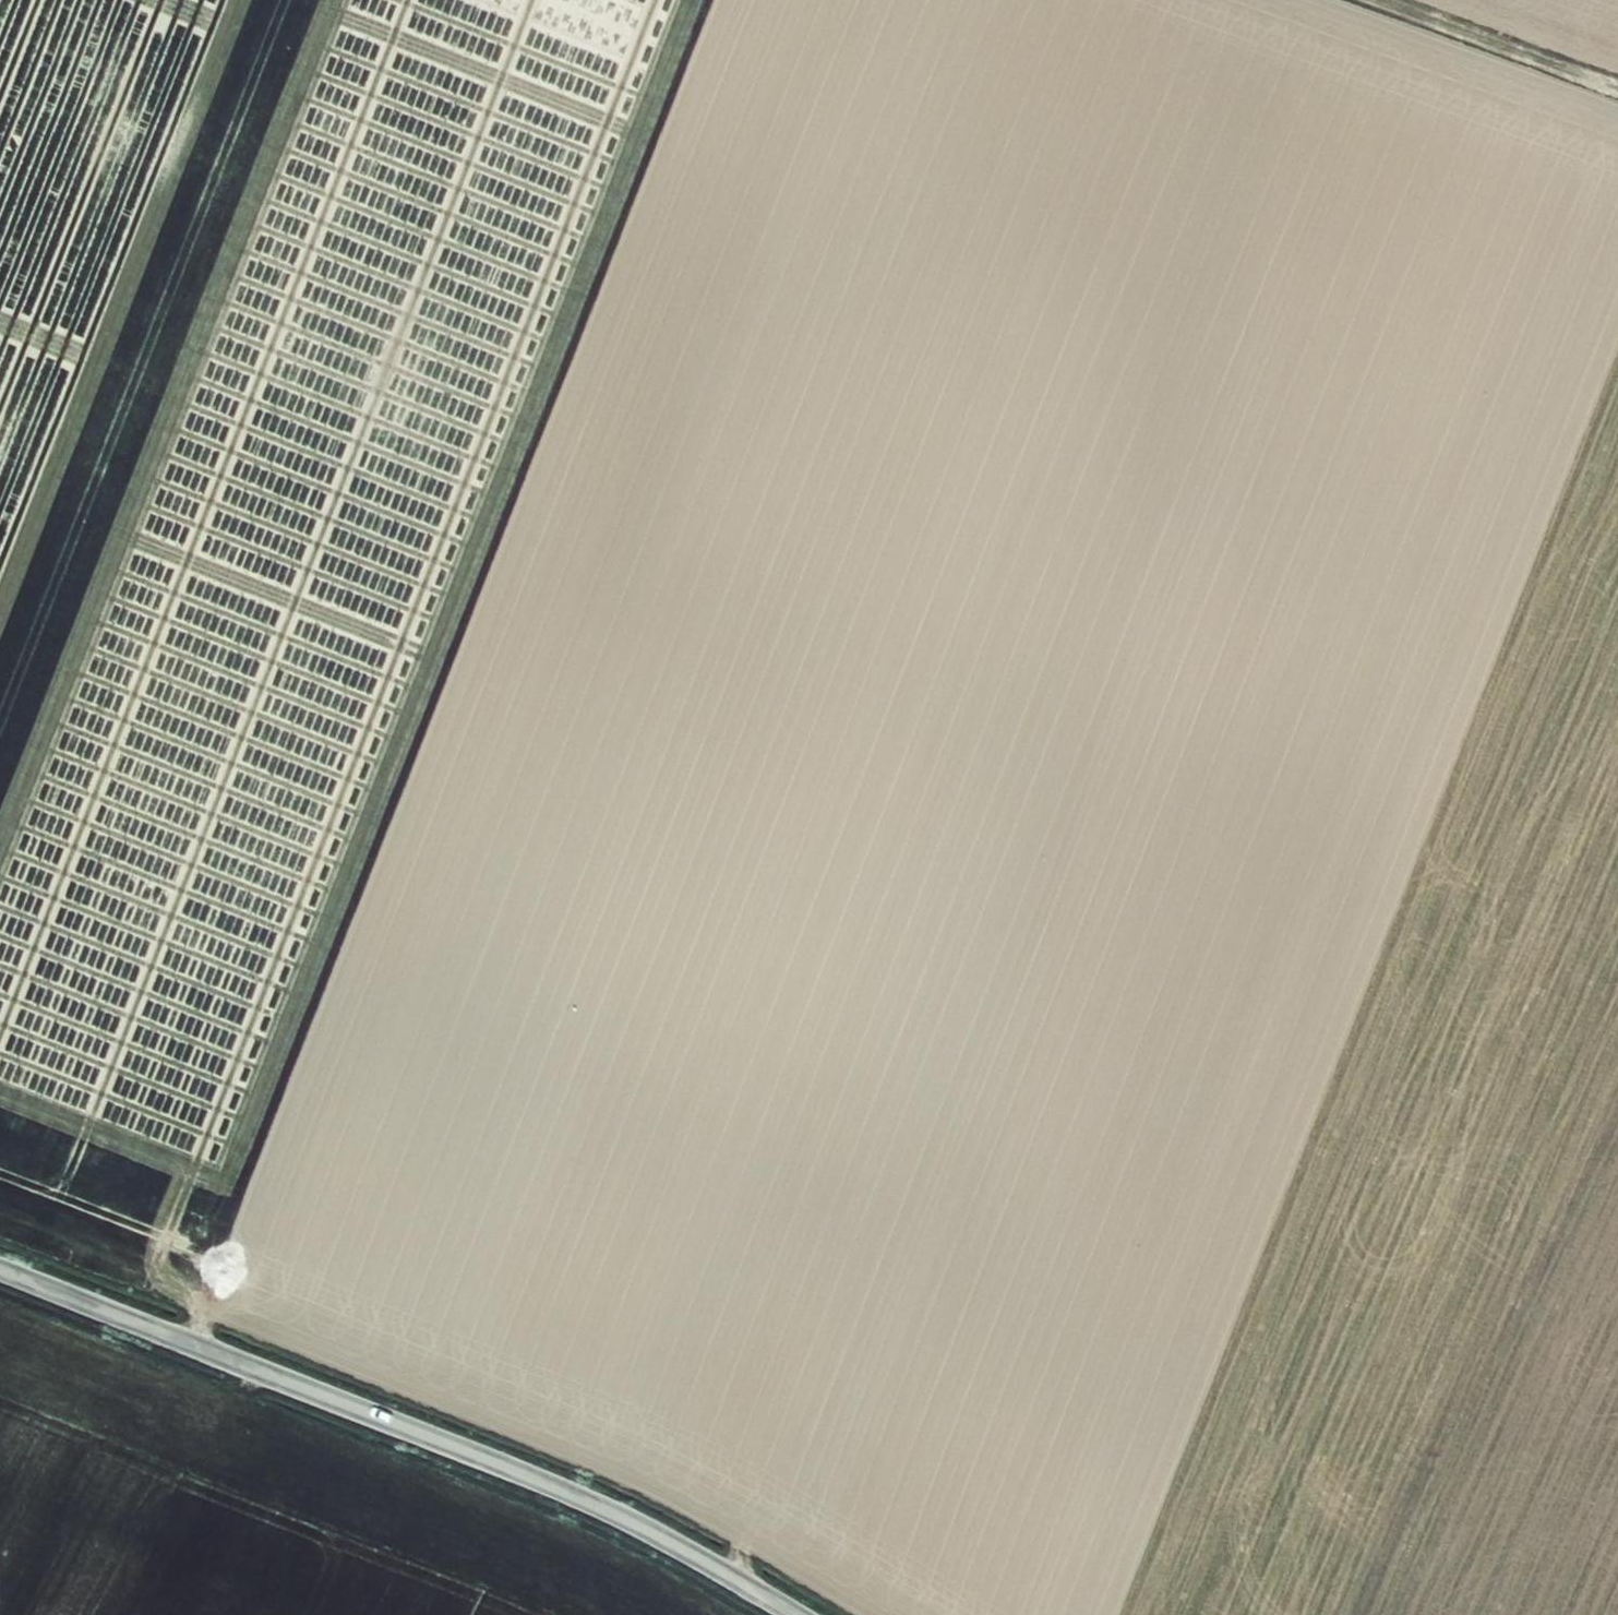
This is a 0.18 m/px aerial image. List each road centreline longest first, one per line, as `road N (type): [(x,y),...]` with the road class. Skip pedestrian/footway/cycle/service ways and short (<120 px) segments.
road 1 (tertiary): [(0,1269),(596,1506),(798,1614)]
road 2 (track): [(1617,82),(1382,0)]

